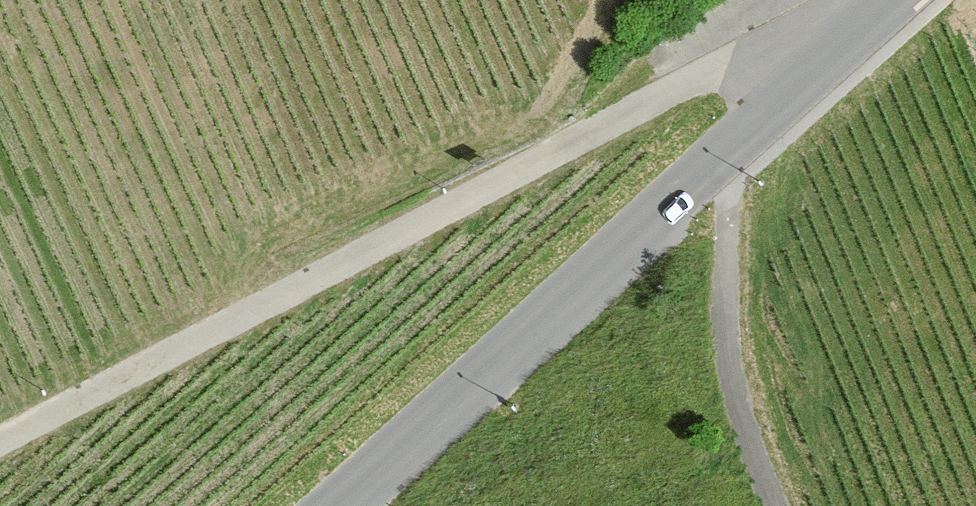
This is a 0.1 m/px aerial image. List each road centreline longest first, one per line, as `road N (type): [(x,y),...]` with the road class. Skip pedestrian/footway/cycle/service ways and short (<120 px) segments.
road 1 (residential): [(825,62),(707,67),(0,436)]
road 2 (tertiary): [(332,505),(825,62)]
road 3 (track): [(773,505),(730,393),(727,144)]

